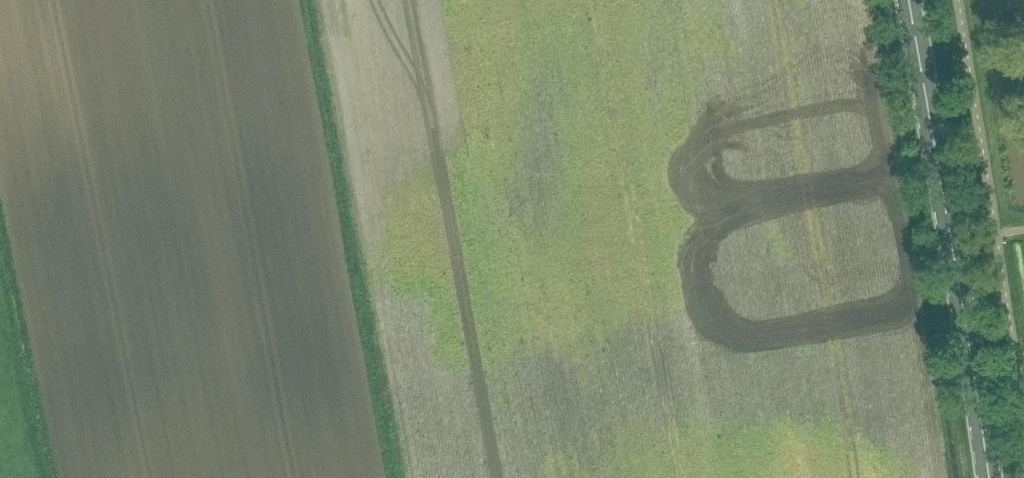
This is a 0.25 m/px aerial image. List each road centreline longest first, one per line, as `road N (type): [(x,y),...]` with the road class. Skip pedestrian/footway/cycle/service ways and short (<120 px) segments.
road 1 (secondary): [(987,477),(909,0)]

